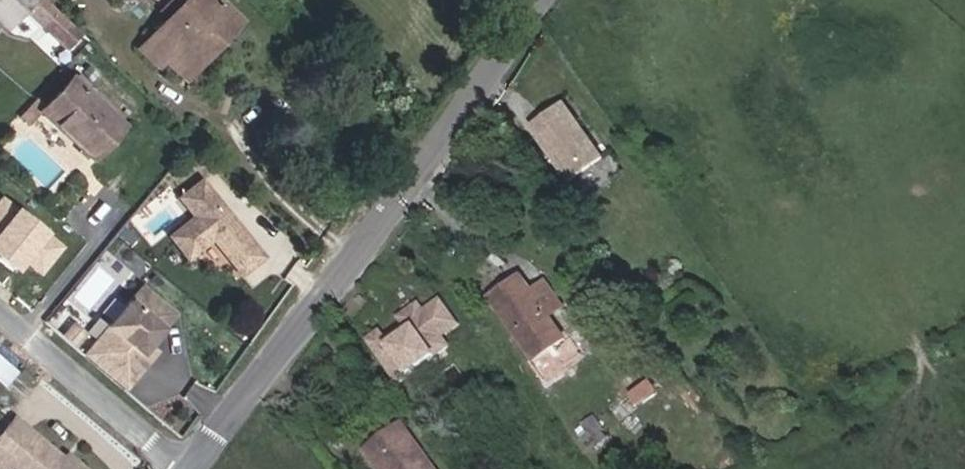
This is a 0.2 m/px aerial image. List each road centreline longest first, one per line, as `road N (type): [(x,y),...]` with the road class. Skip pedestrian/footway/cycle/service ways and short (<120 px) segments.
road 1 (tertiary): [(188,468),(381,219),(535,0)]
road 2 (unclassified): [(181,468),(0,317)]

